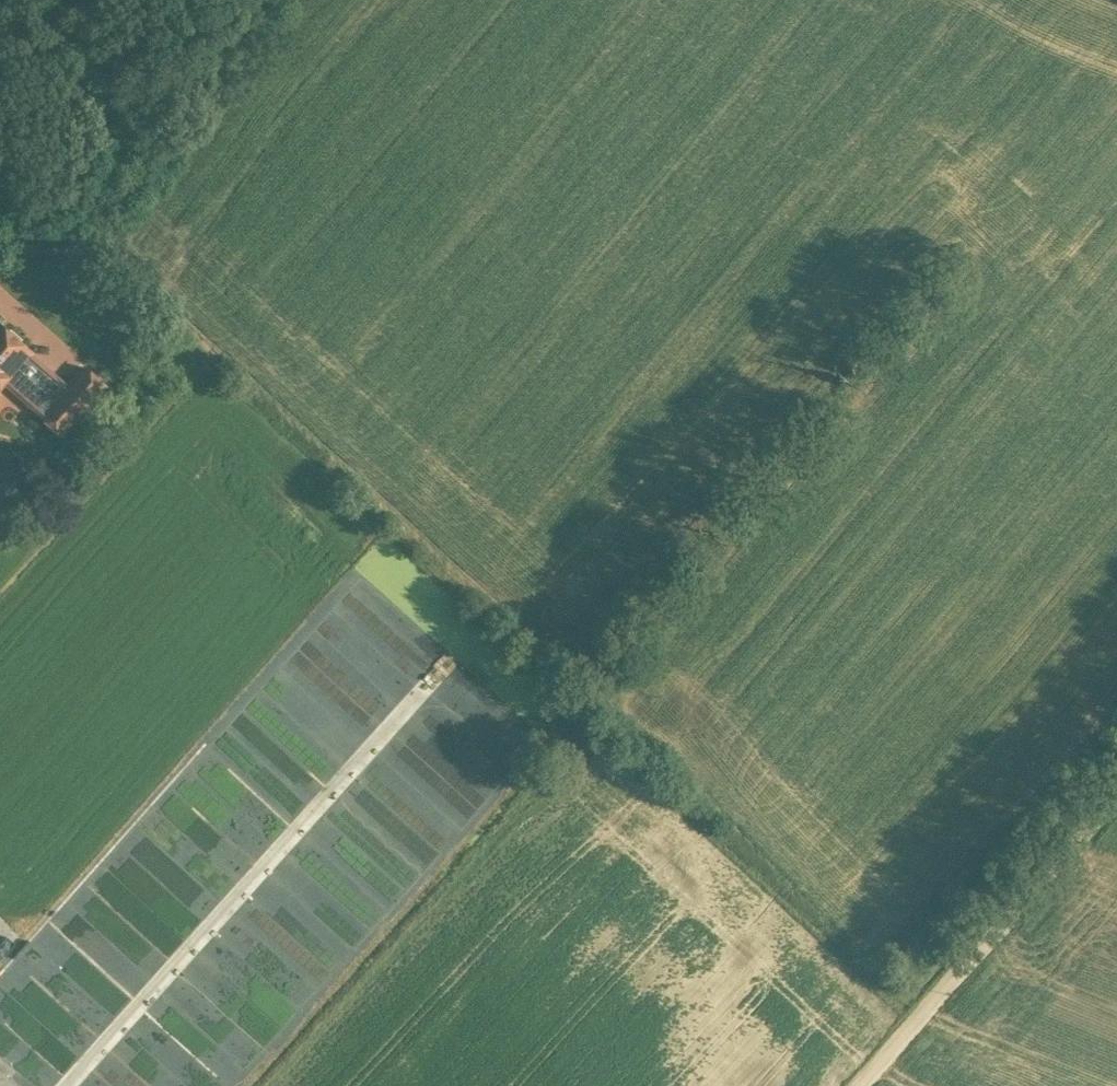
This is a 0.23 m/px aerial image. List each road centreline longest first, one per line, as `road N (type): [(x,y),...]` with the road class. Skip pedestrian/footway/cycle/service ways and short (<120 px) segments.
road 1 (track): [(63,1085),(447,665)]
road 2 (track): [(1116,829),(880,1085)]

